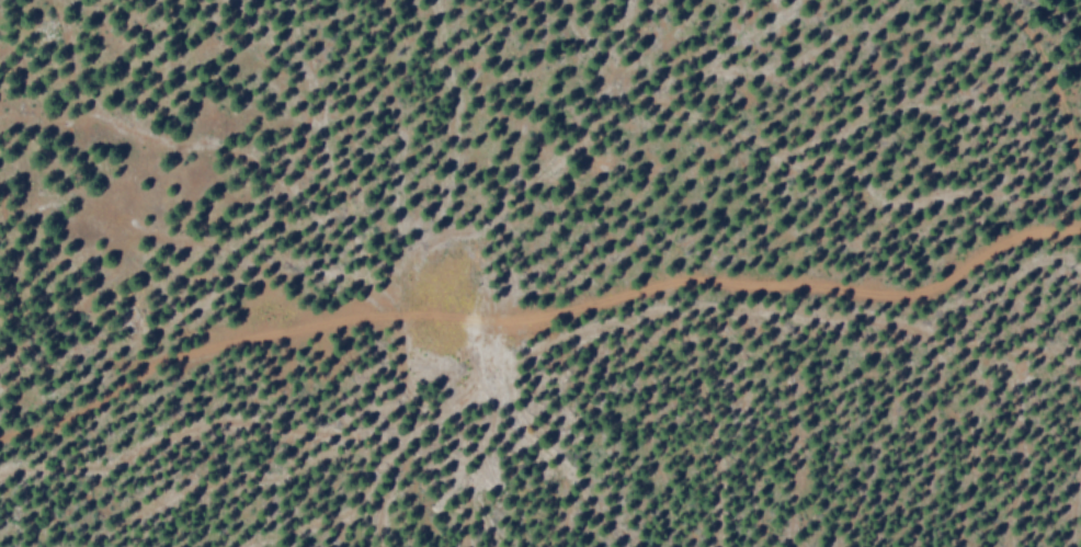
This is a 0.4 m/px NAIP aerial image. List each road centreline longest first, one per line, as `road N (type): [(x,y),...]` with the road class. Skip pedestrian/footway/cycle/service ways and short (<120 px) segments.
road 1 (track): [(1080,227),(1010,236),(915,292),(782,276),(729,286),(662,275),(564,309)]

